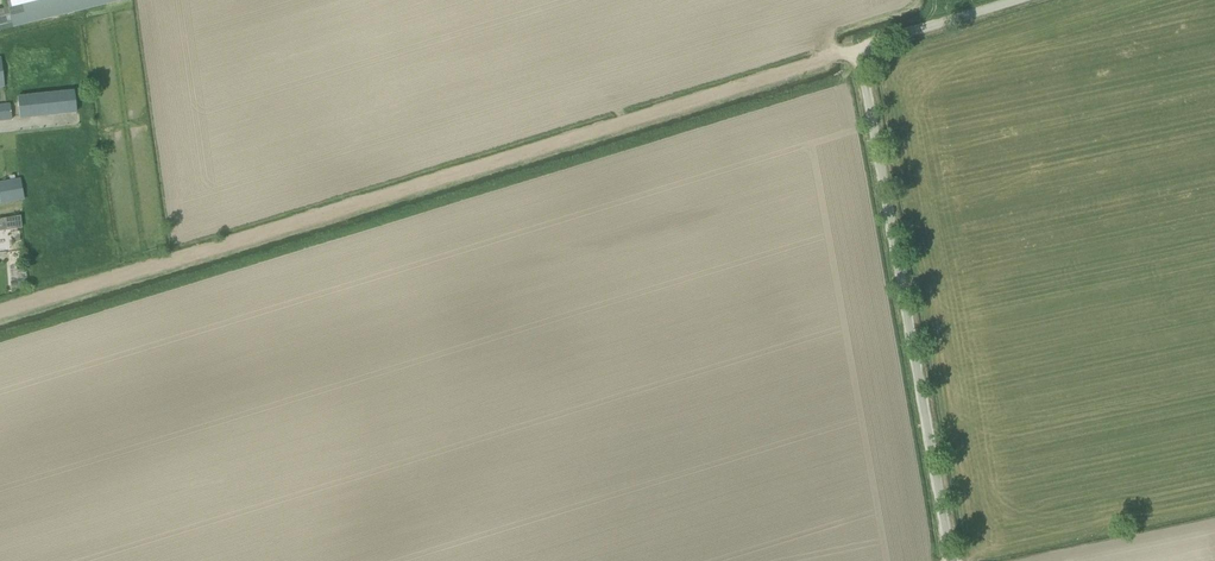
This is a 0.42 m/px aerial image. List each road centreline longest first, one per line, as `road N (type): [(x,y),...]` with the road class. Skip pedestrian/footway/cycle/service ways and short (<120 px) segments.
road 1 (track): [(860,48),(0,314)]
road 2 (unclassified): [(956,560),(860,48)]
road 3 (unclassified): [(1016,0),(860,48)]

